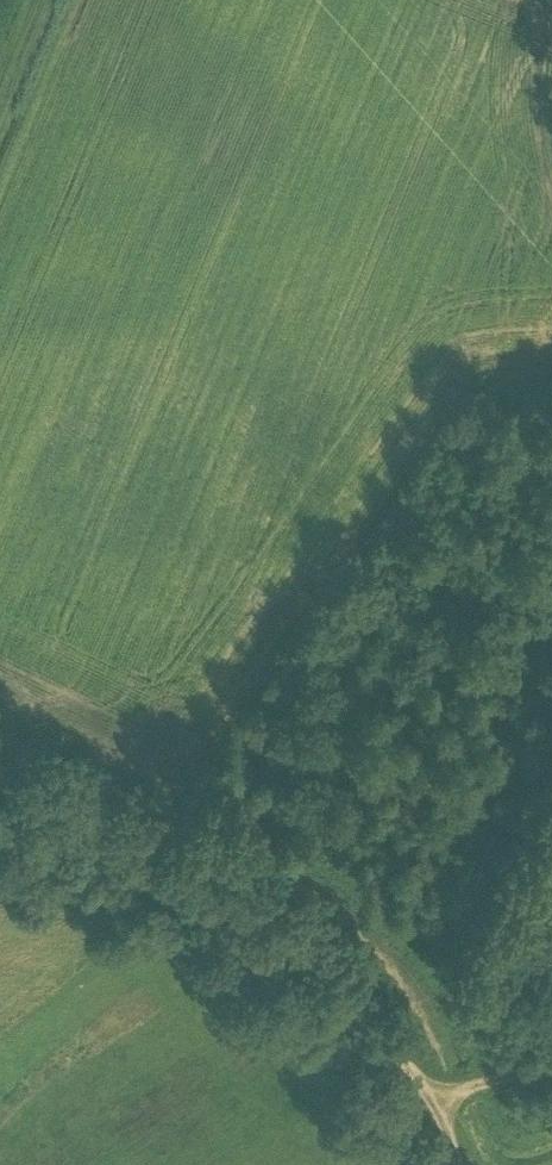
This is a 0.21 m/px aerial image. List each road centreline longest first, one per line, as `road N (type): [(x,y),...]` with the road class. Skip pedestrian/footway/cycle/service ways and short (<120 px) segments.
road 1 (track): [(0,770),(197,864),(297,929),(429,1096),(456,1164)]
road 2 (track): [(429,1096),(551,1063)]

